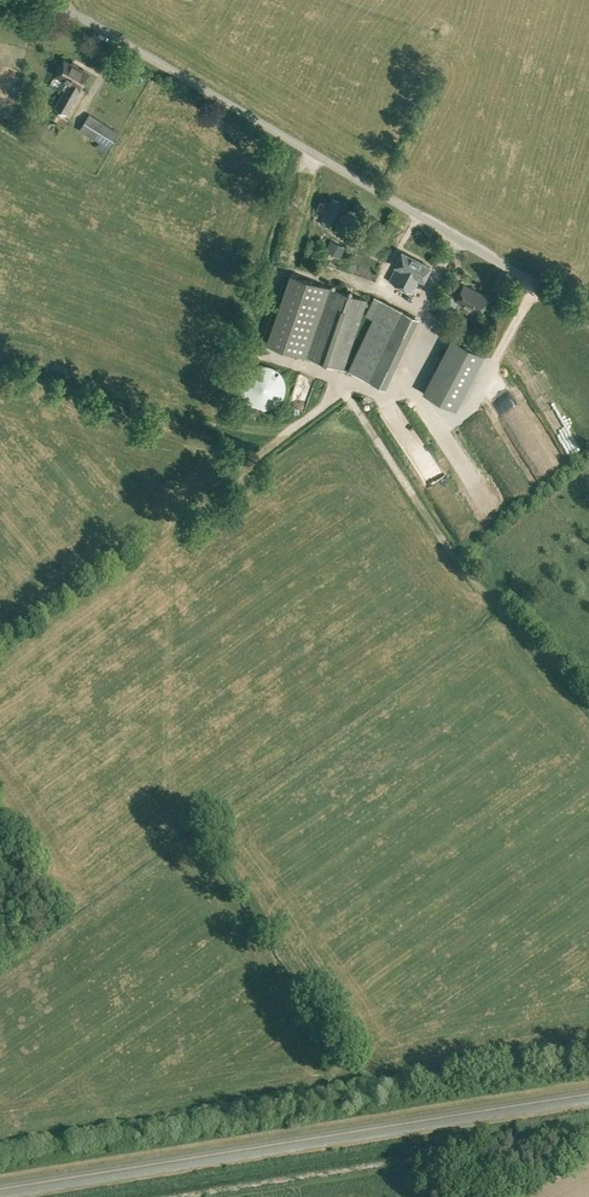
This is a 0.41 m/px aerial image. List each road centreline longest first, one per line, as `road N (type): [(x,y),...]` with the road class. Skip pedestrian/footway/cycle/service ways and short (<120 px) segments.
road 1 (unclassified): [(588,328),(481,256),(37,0)]

